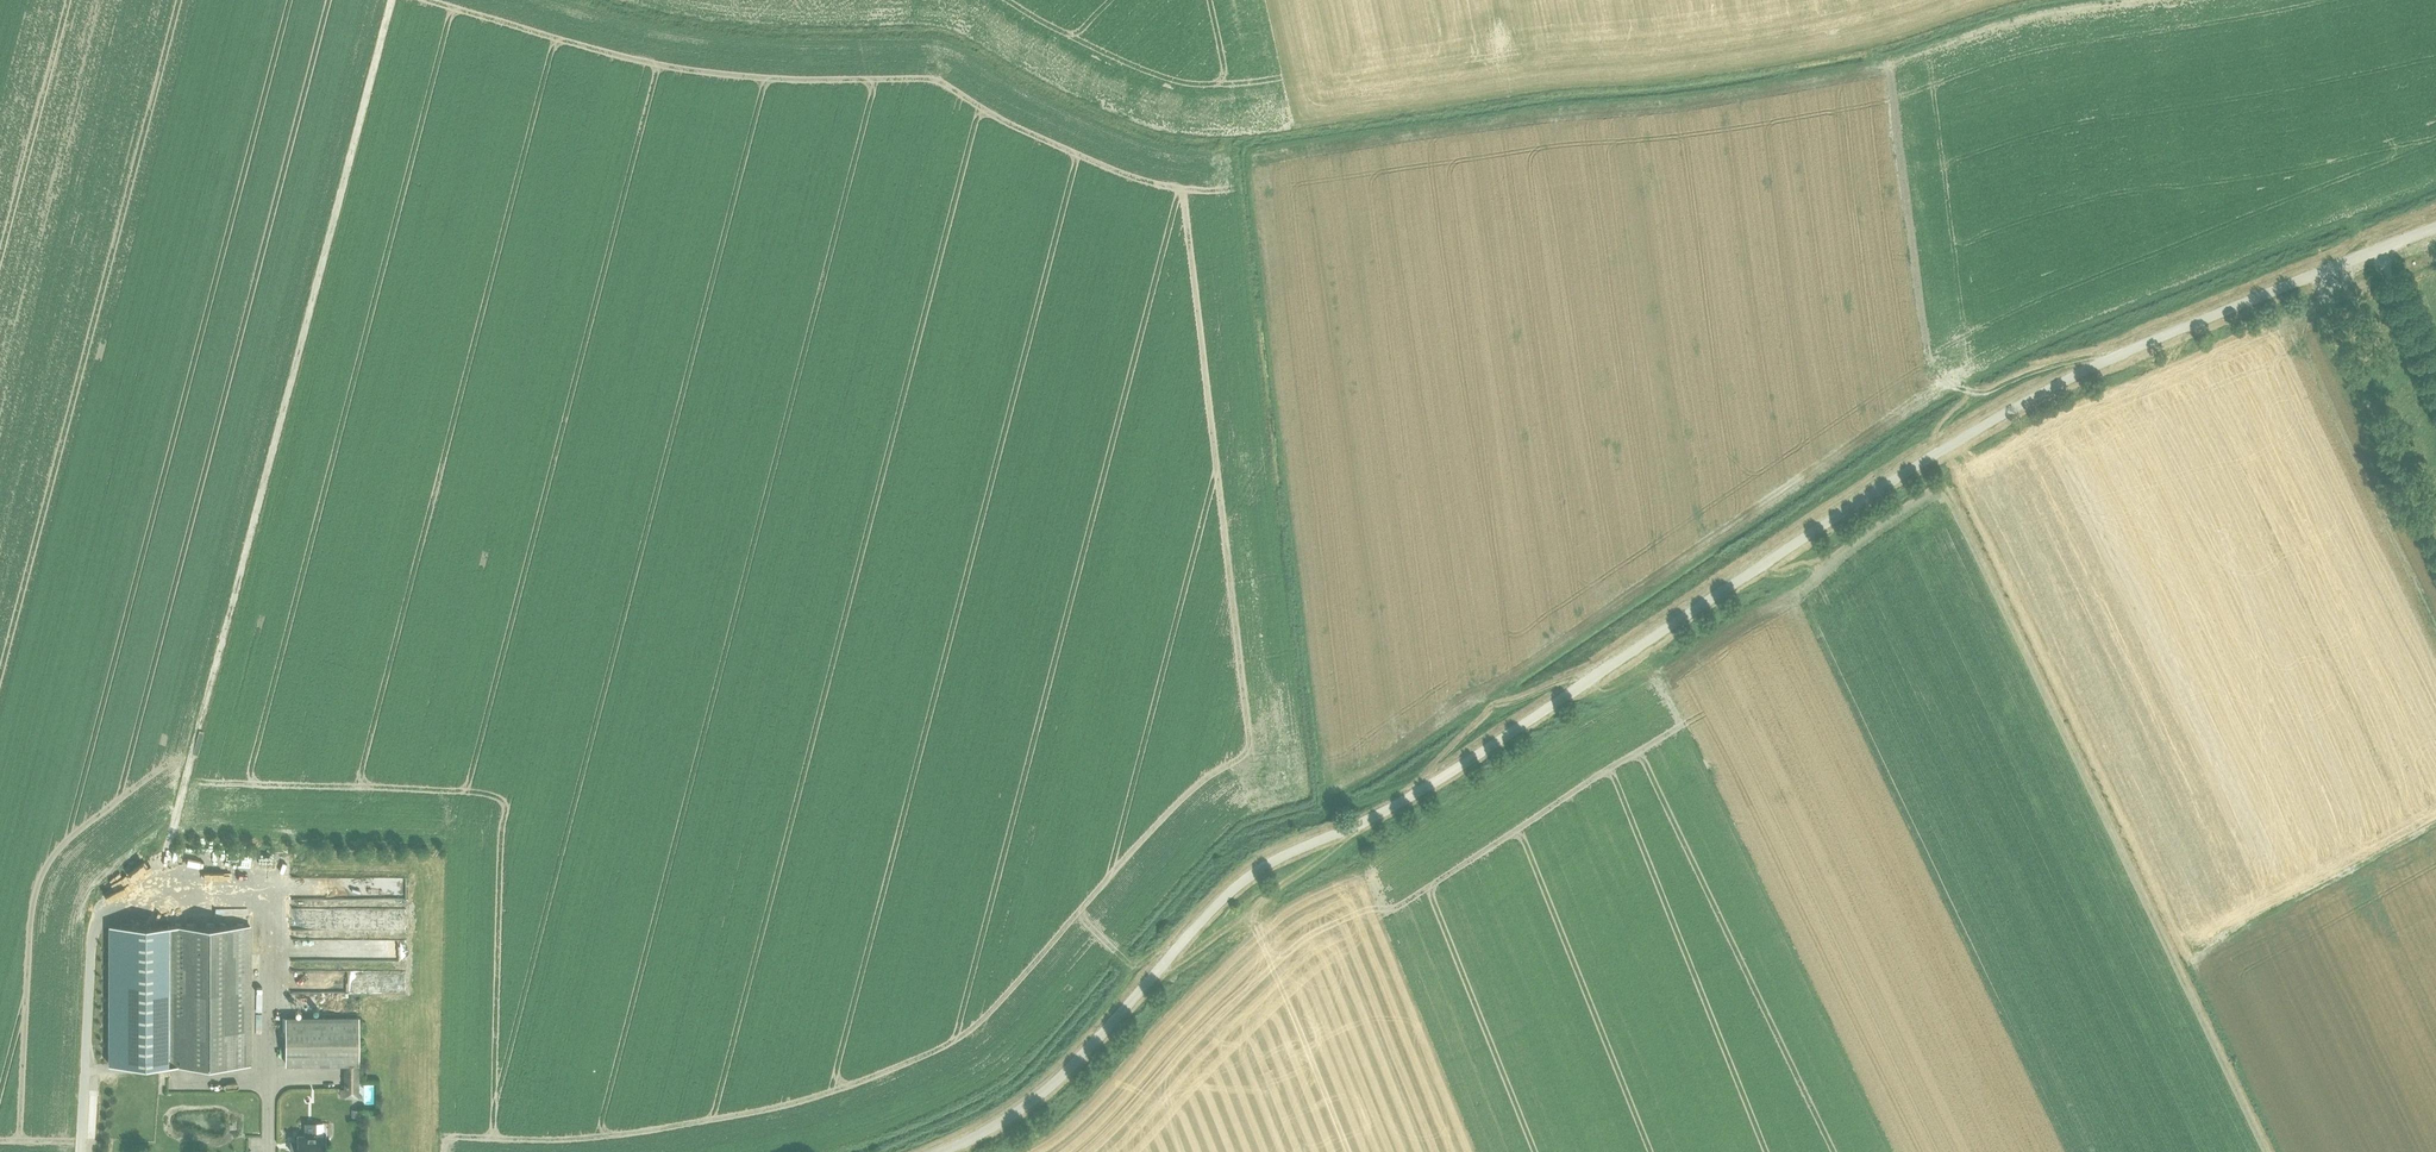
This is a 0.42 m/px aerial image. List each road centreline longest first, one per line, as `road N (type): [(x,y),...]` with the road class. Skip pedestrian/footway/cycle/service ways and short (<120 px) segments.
road 1 (unclassified): [(941,1151),(1004,1122),(1054,1081),(1218,902),(1264,865),(1369,820),(2020,403),(2174,331),(2435,226)]
road 2 (track): [(158,895),(392,0)]
road 3 (track): [(1745,574),(1811,567),(1819,573),(1629,682),(1576,675),(1504,704),(1481,704)]
road 4 (track): [(2123,353),(2047,368),(1985,392),(1960,387)]
road 5 (track): [(1132,962),(1122,991),(1070,1067)]

